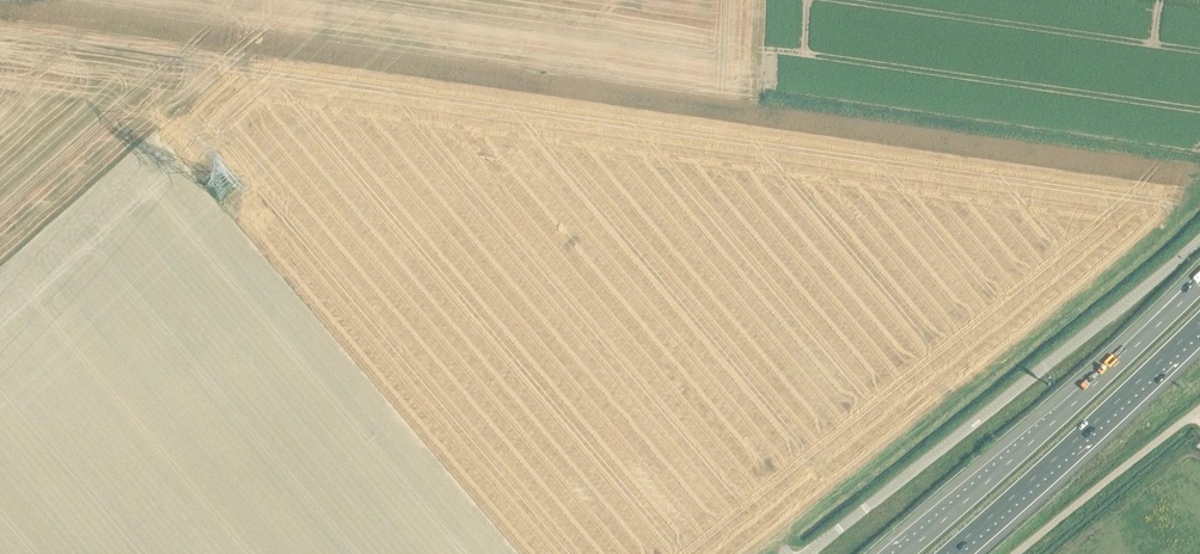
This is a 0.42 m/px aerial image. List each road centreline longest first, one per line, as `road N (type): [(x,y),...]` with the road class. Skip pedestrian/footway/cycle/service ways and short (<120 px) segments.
road 1 (unclassified): [(803,553),(1199,236)]
road 2 (motorway): [(1199,283),(904,553)]
road 3 (motorway): [(947,553),(1199,322)]
road 4 (unclassified): [(1022,553),(1190,414)]

